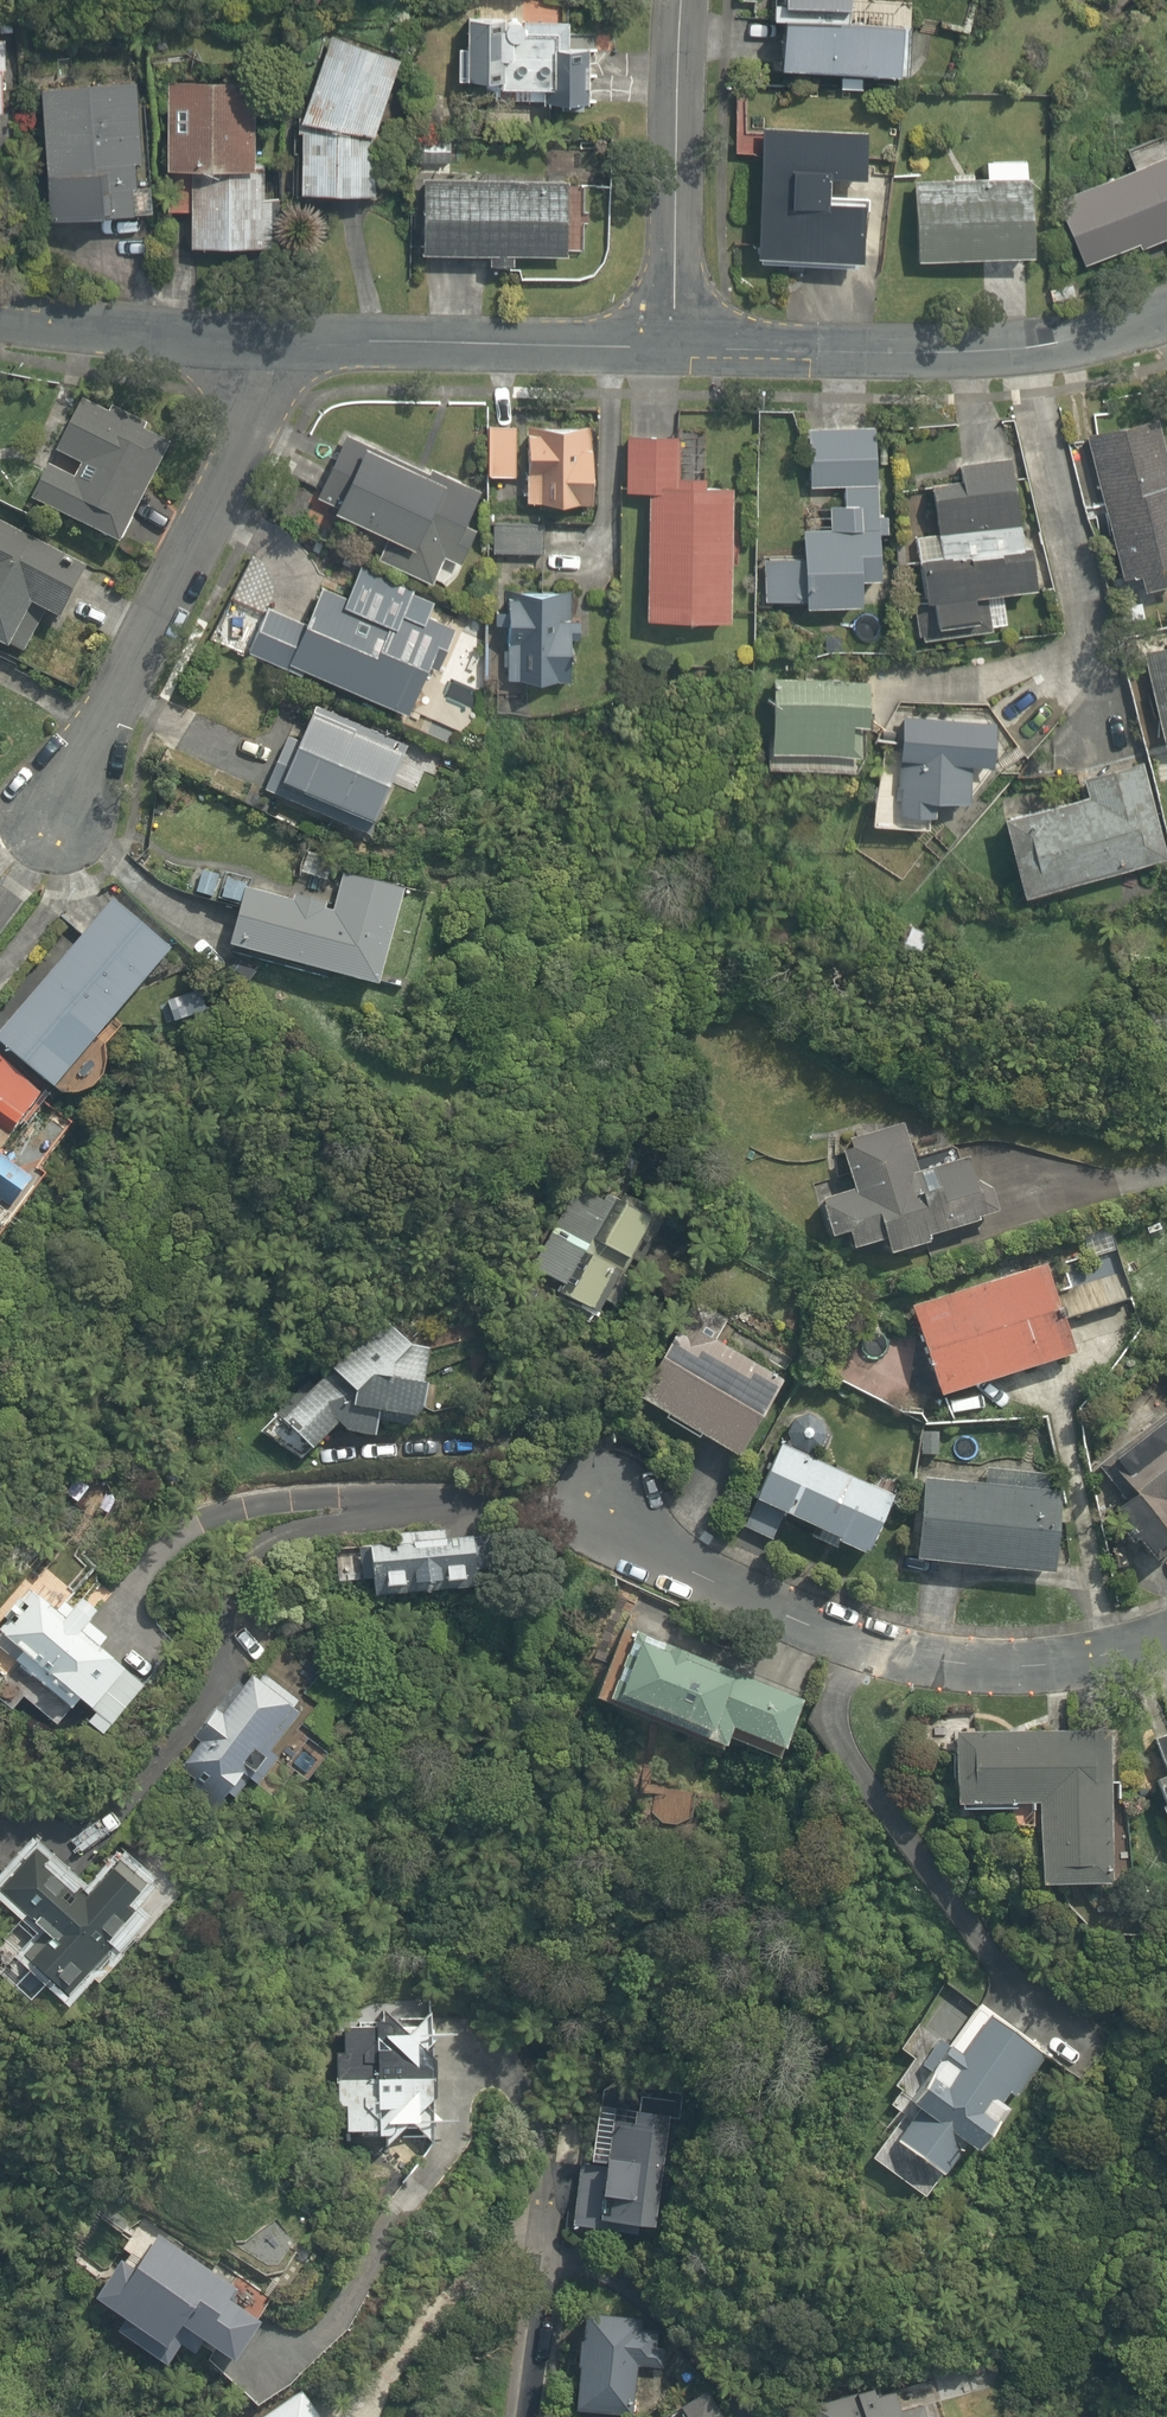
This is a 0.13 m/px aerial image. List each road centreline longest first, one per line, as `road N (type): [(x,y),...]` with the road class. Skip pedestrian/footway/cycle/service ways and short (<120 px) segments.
road 1 (residential): [(587,1504),(772,1614),(879,1647),(995,1667),(1166,1652)]
road 2 (residential): [(48,855),(296,345)]
road 3 (residential): [(678,348),(1034,347),(1166,315)]
road 4 (residential): [(296,345),(678,348)]
road 5 (residential): [(690,0),(678,348)]
road 6 (residential): [(0,312),(296,345)]
road 7 (residential): [(526,2416),(553,2184)]

